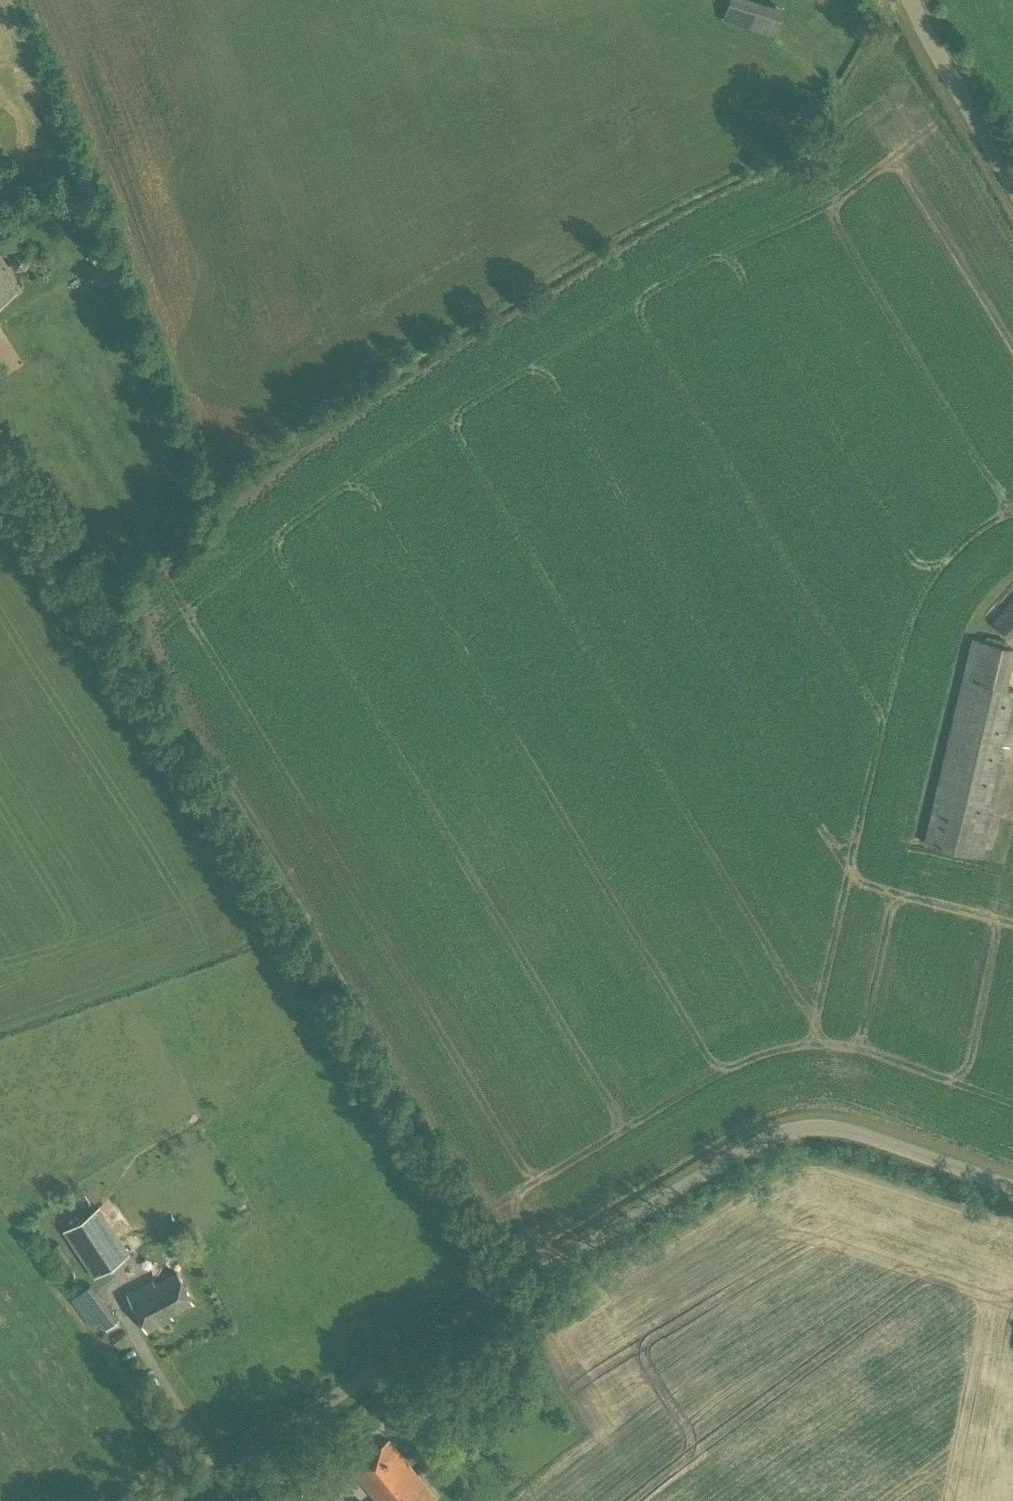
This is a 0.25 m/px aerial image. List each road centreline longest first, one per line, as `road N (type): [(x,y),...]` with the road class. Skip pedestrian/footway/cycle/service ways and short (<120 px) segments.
road 1 (unclassified): [(160,1500),(766,1139),(841,1130),(1012,1184)]
road 2 (unclassified): [(1012,186),(911,0)]

